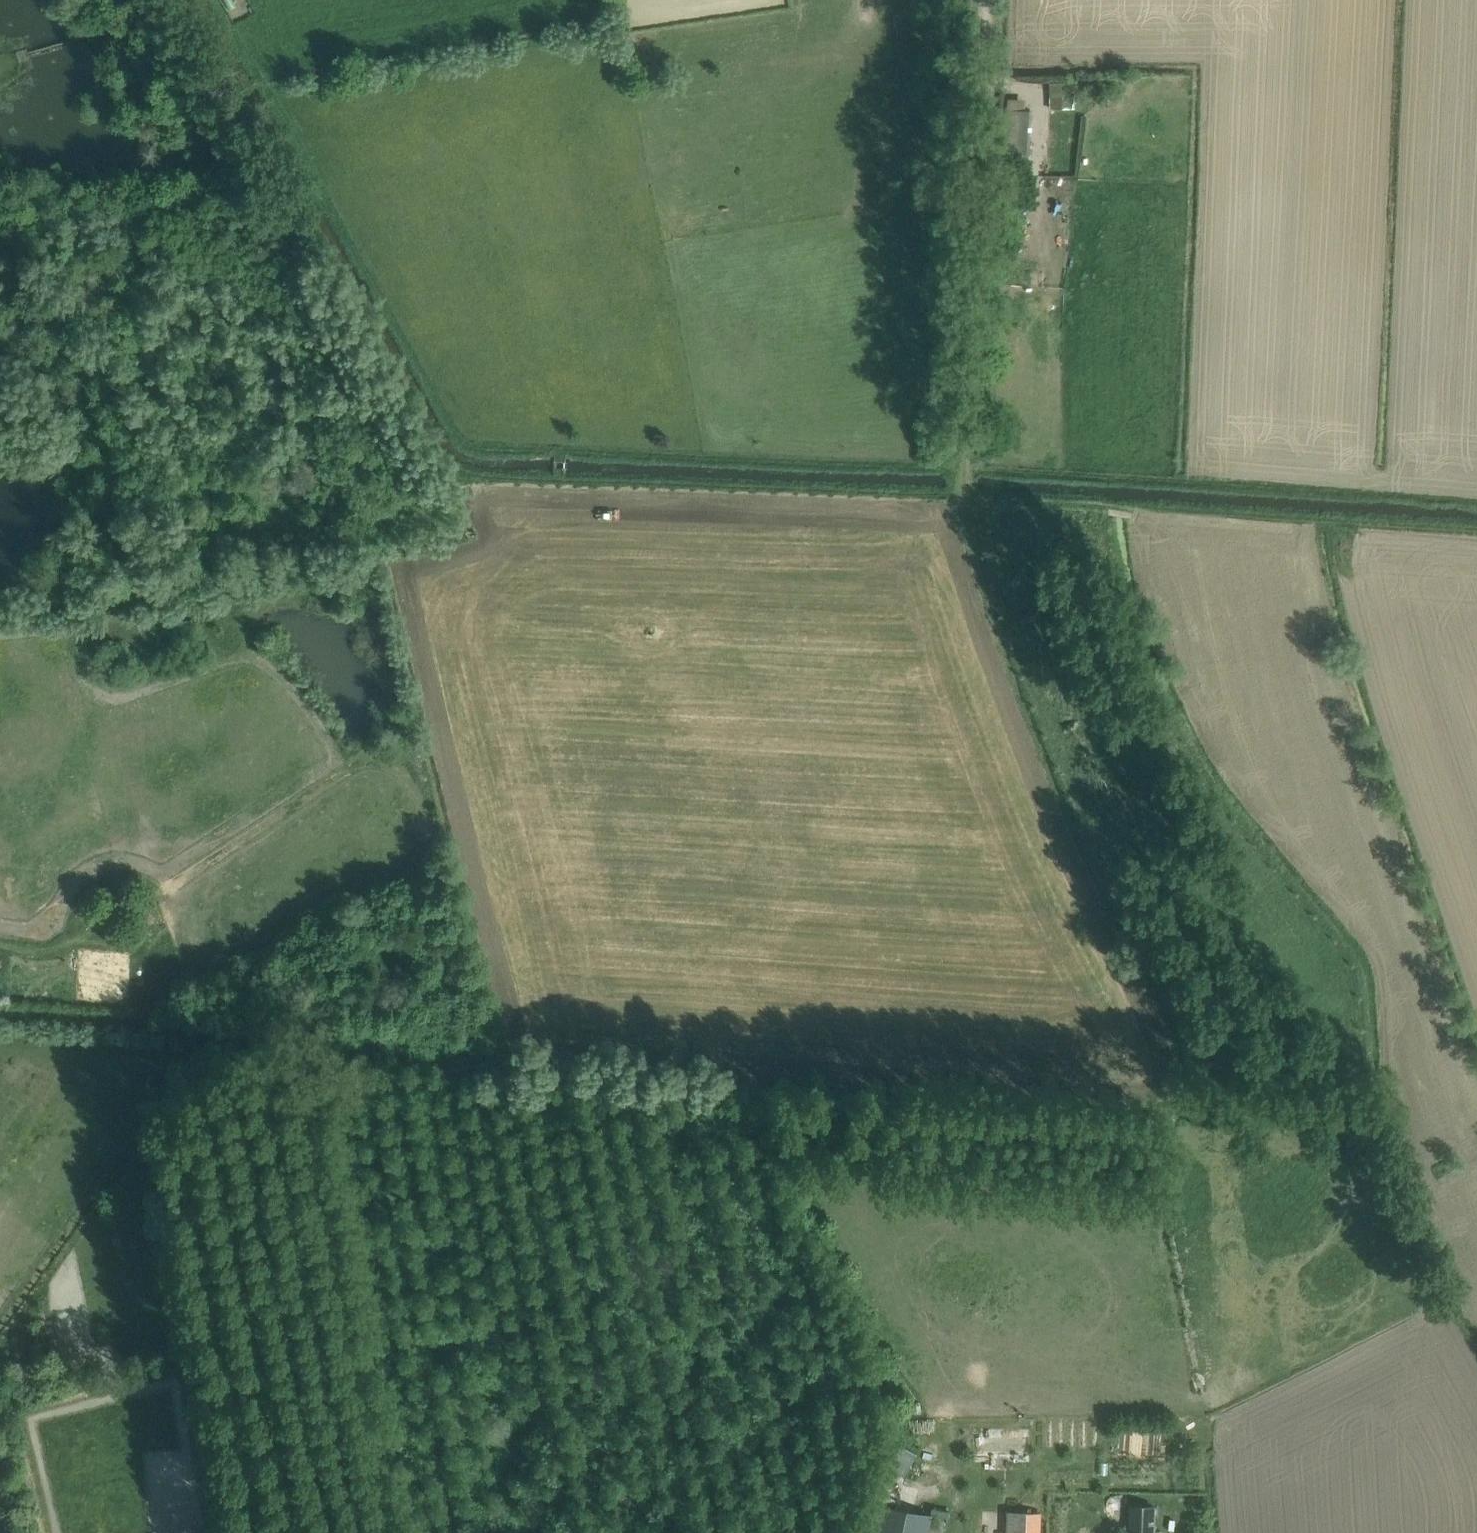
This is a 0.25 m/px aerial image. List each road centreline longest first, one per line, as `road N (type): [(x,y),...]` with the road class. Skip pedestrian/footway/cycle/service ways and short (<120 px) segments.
road 1 (track): [(989,80),(968,468)]

